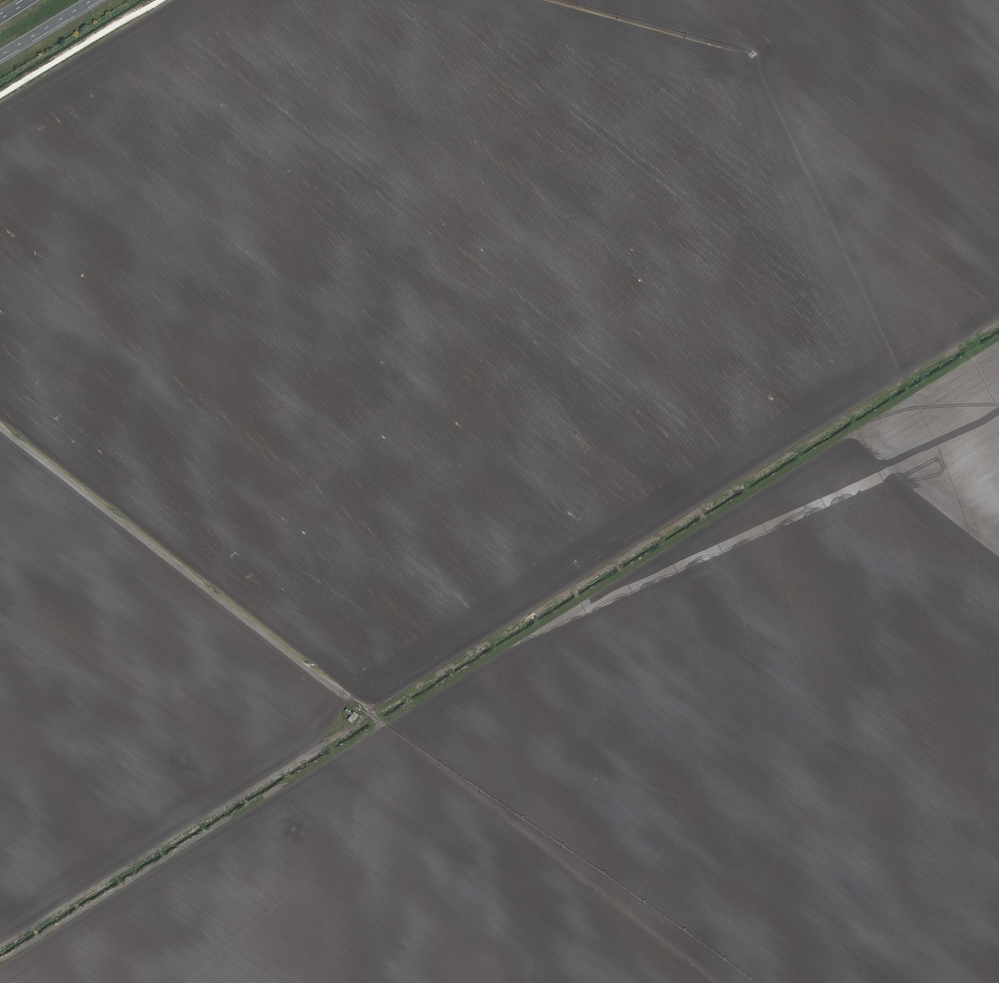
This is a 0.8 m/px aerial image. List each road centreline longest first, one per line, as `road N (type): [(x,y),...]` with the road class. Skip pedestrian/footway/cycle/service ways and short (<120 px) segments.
road 1 (track): [(0,96),(160,0)]

